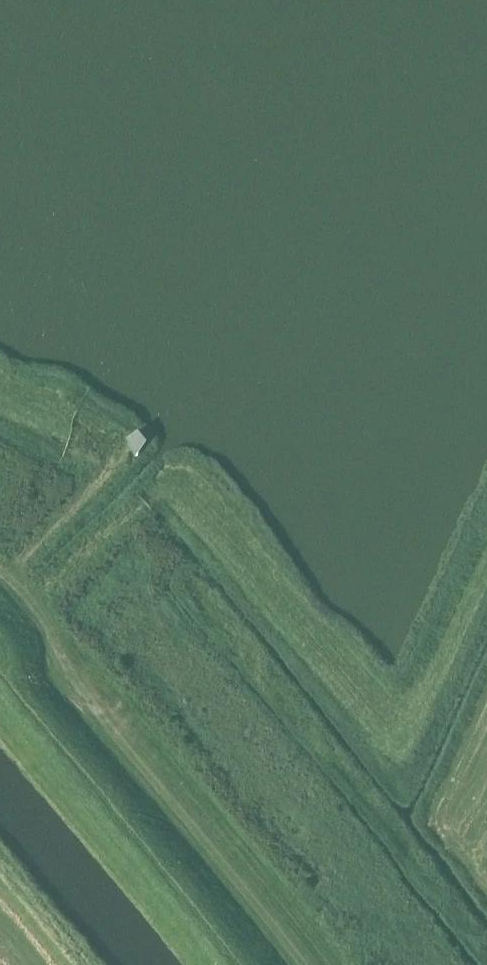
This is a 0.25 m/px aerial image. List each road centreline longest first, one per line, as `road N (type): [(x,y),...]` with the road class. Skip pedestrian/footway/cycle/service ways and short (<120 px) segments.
road 1 (track): [(0,575),(331,964)]
road 2 (track): [(7,579),(106,468),(99,435),(73,421)]

